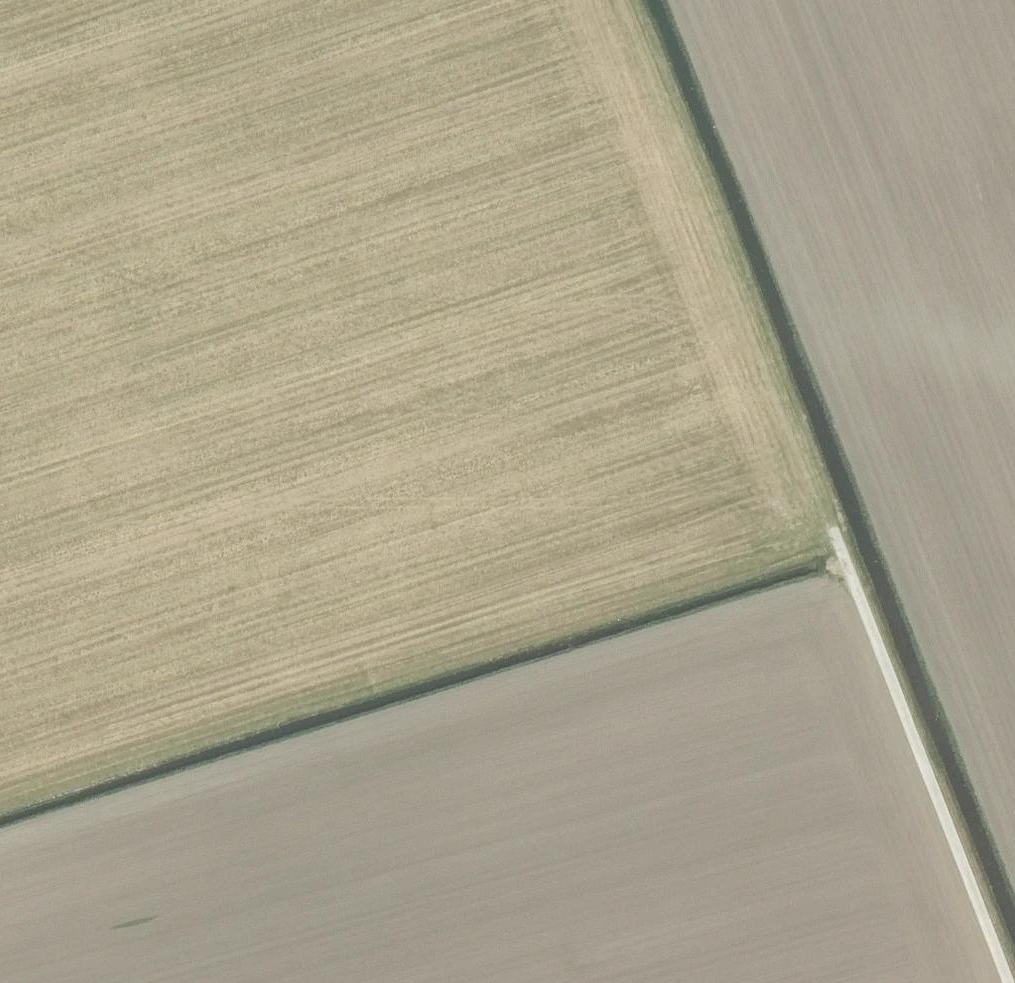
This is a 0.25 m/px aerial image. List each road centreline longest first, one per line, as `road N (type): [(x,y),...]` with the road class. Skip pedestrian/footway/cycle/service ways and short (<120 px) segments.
road 1 (track): [(1007,982),(835,532)]

